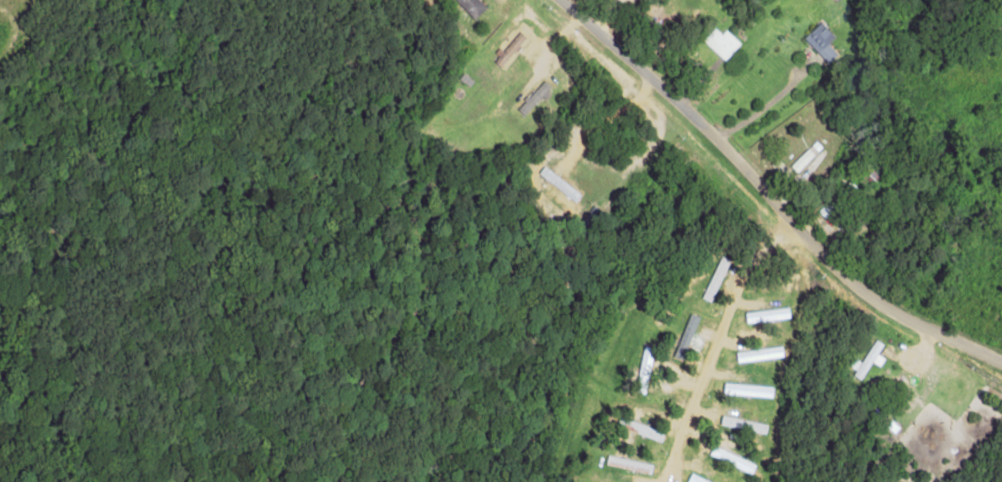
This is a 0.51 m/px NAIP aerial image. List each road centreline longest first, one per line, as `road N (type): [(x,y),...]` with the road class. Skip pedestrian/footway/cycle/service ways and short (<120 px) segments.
road 1 (residential): [(1001,388),(810,296),(519,0)]

